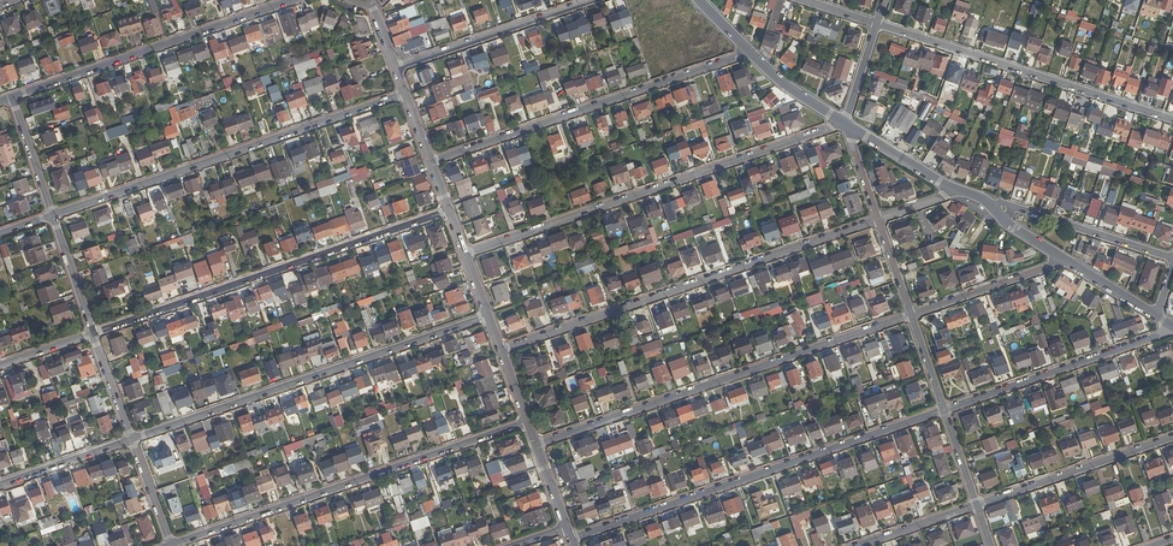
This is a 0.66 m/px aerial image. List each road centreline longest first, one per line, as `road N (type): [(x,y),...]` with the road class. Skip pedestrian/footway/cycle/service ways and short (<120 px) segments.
road 1 (residential): [(465,254),(844,125)]
road 2 (residential): [(501,350),(878,219)]
road 3 (residential): [(535,444),(911,314)]
road 4 (residential): [(571,539),(943,410)]
road 5 (residential): [(171,545),(527,422)]
road 6 (residential): [(132,439),(488,316)]
road 7 (residential): [(93,333),(449,211)]
road 8 (residential): [(54,217),(405,93)]
road 9 (residential): [(430,161),(749,53)]
road 10 (residential): [(1172,120),(877,23)]
road 11 (residential): [(13,96),(294,0)]
road 12 (residential): [(943,410),(1172,331)]
road 13 (residential): [(1172,258),(954,190)]
road 14 (residential): [(592,0),(395,67)]
road 15 (residential): [(976,505),(1172,437)]
road 16 (residential): [(911,314),(1066,258)]
road 17 (residential): [(0,485),(132,439)]
road 18 (tertiary): [(954,190),(1066,258)]
road 19 (residential): [(54,217),(13,96)]
road 20 (residential): [(857,545),(976,505)]
road 21 (tertiary): [(848,128),(954,190)]
road 22 (residential): [(93,333),(54,217)]

